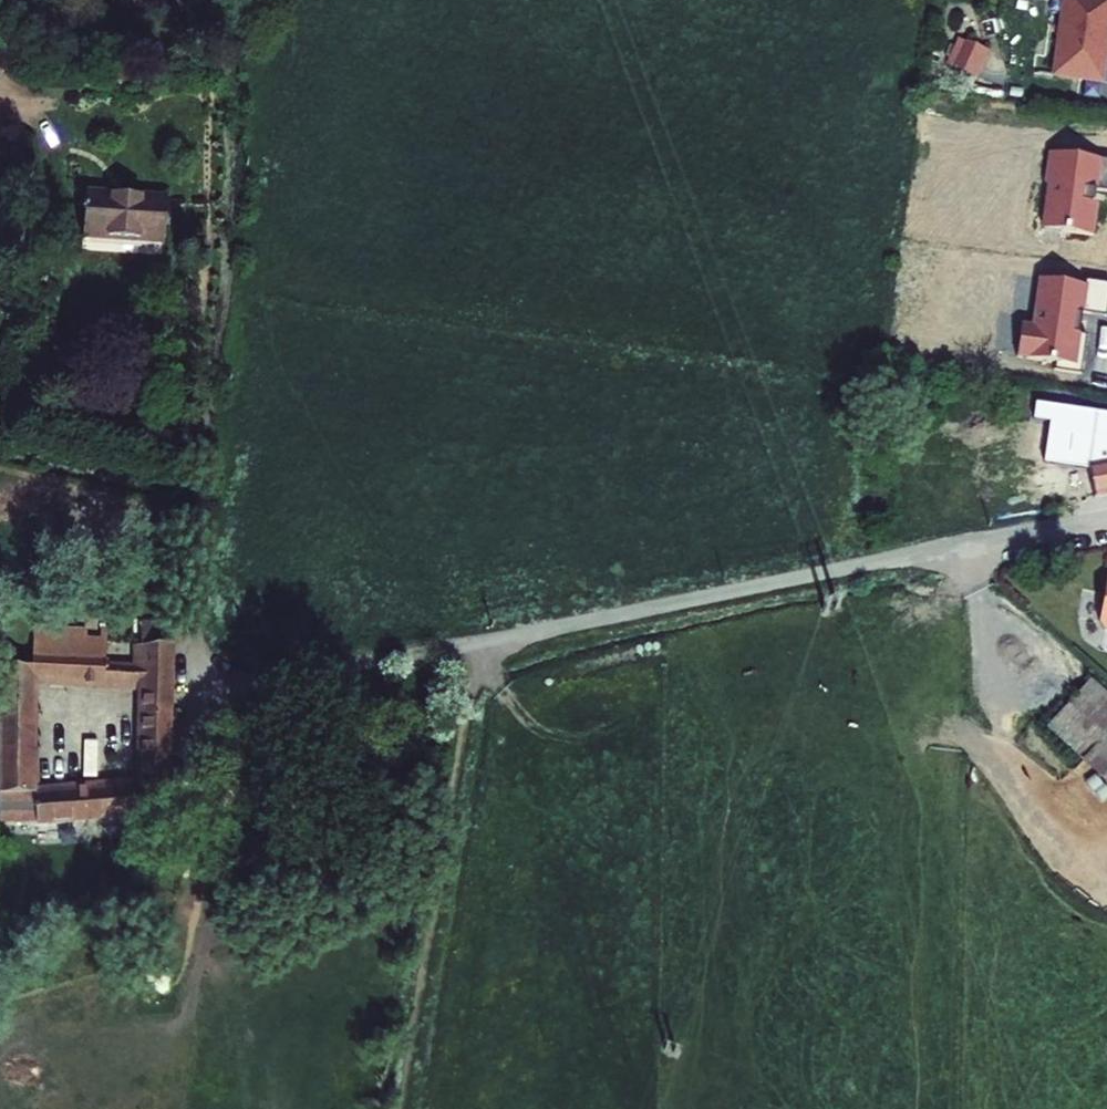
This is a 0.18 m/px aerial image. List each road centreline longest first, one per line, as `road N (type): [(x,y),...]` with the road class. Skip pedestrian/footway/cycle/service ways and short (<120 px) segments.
road 1 (residential): [(1106,516),(490,641),(189,692)]

